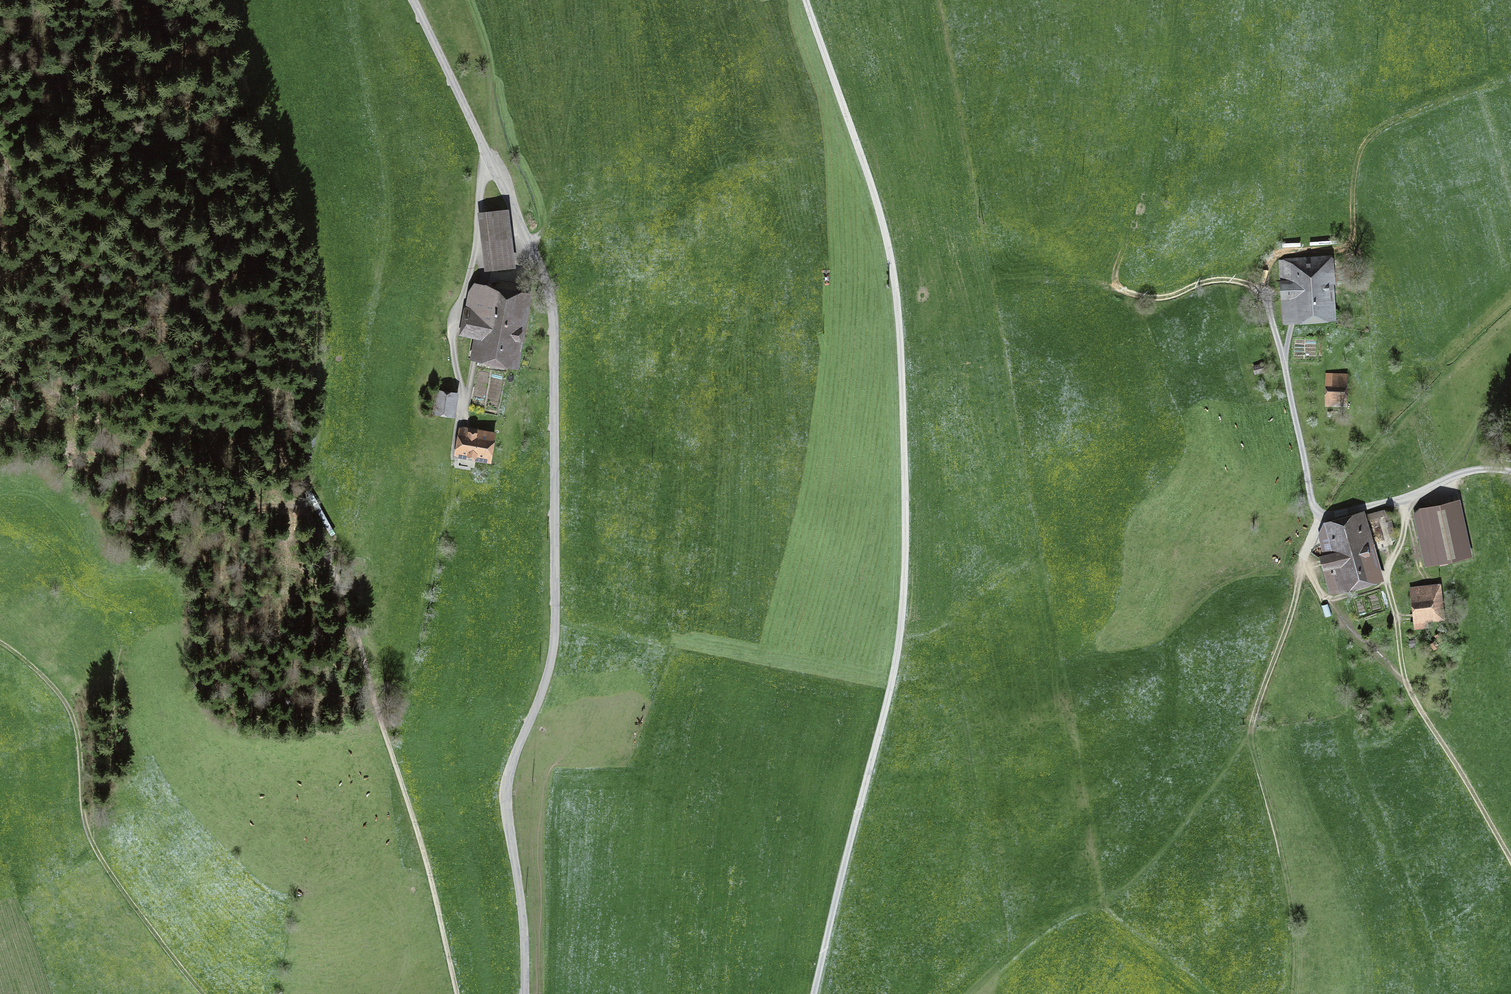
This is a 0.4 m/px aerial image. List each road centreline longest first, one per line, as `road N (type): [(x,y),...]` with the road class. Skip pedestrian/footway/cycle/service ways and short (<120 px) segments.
road 1 (unclassified): [(525,993),(506,788),(554,644),(554,323),(534,253),(413,0)]
road 2 (track): [(806,0),(883,224),(900,347),(905,545),(888,696),(814,993)]
road 3 (track): [(1510,473),(1458,476),(1334,515),(1311,499),(1265,291),(1267,269),(1280,253),(1348,246),(1359,154),(1400,118)]
road 4 (track): [(0,0),(97,170),(233,323),(302,503)]
road 5 (track): [(457,993),(407,806),(302,503)]
road 6 (track): [(227,0),(313,256),(327,333),(315,444),(296,485)]
road 7 (track): [(203,993),(94,846),(68,706),(0,642)]
road 8 (track): [(302,503),(256,507),(194,485),(152,463),(127,433),(0,367)]
road 9 (track): [(1385,577),(1410,693),(1510,860)]
road 10 (track): [(1292,993),(1287,882),(1251,728)]
road 11 (track): [(465,417),(453,329),(491,162)]
road 12 (track): [(1251,728),(1322,514)]
road 13 (track): [(1122,248),(1115,277),(1131,293),(1160,298),(1223,280),(1265,291)]
road 14 (track): [(1303,560),(1328,598),(1380,584),(1404,534),(1405,498)]

